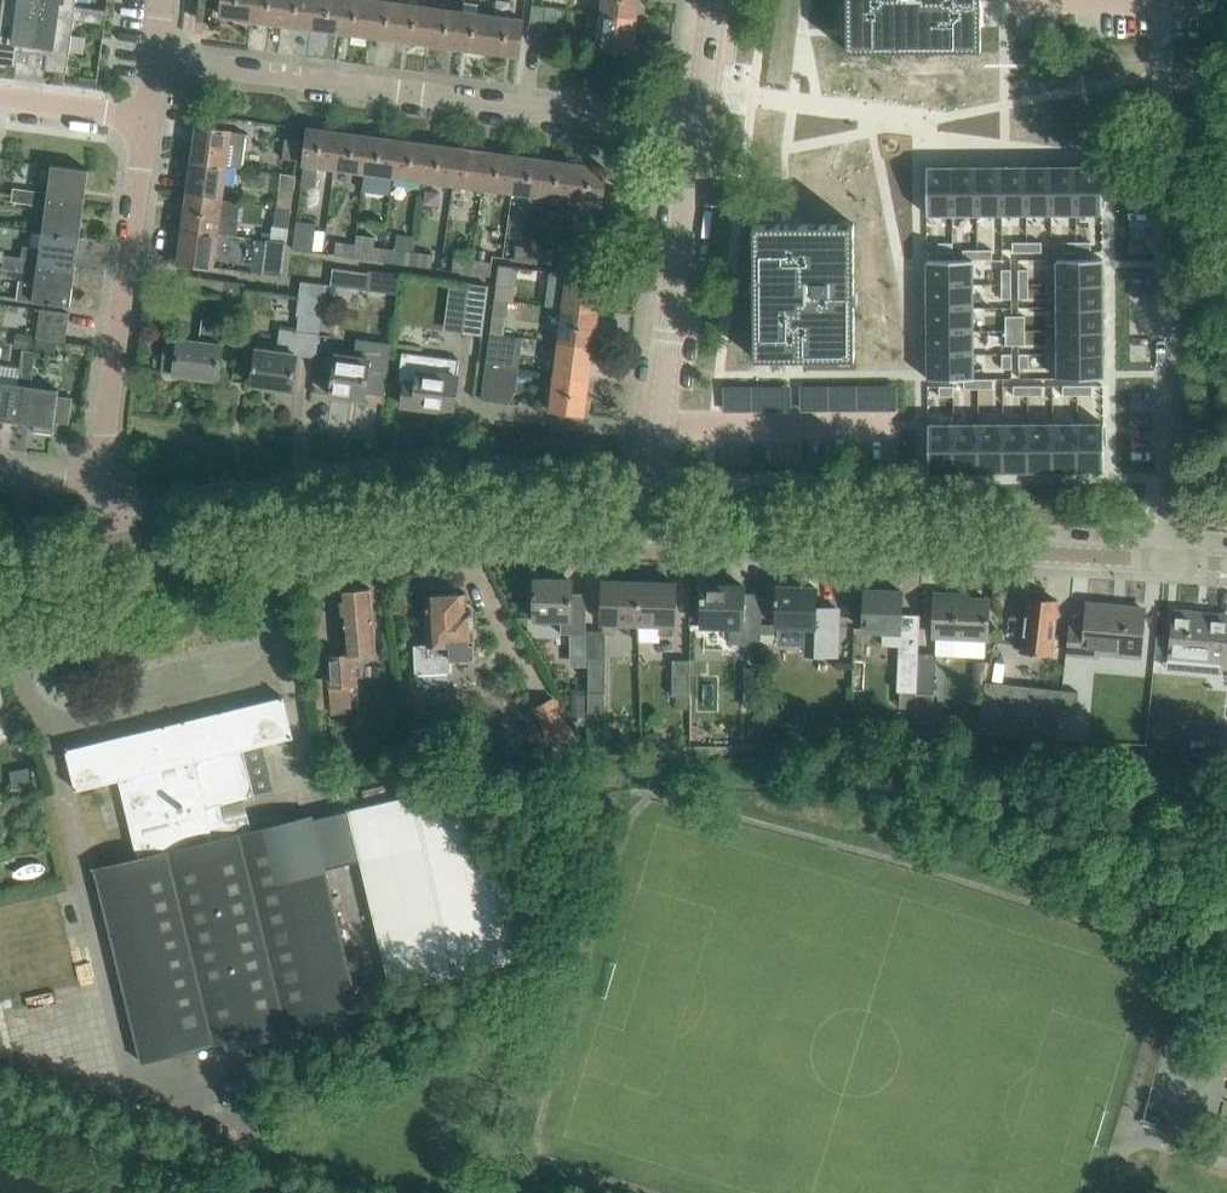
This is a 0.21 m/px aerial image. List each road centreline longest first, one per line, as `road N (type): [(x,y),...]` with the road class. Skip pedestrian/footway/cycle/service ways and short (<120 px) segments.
road 1 (residential): [(694,129),(155,55)]
road 2 (residential): [(127,572),(359,536),(489,526),(649,530)]
road 3 (residential): [(1168,559),(649,530)]
road 4 (residential): [(649,530),(694,129)]
road 5 (residential): [(146,119),(109,382),(108,475)]
road 6 (residential): [(1168,559),(1168,226)]
road 7 (residential): [(1003,1),(1170,0)]
road 8 (residential): [(0,98),(146,119)]
road 9 (residential): [(694,129),(711,0)]
road 10 (residential): [(0,594),(127,572)]

